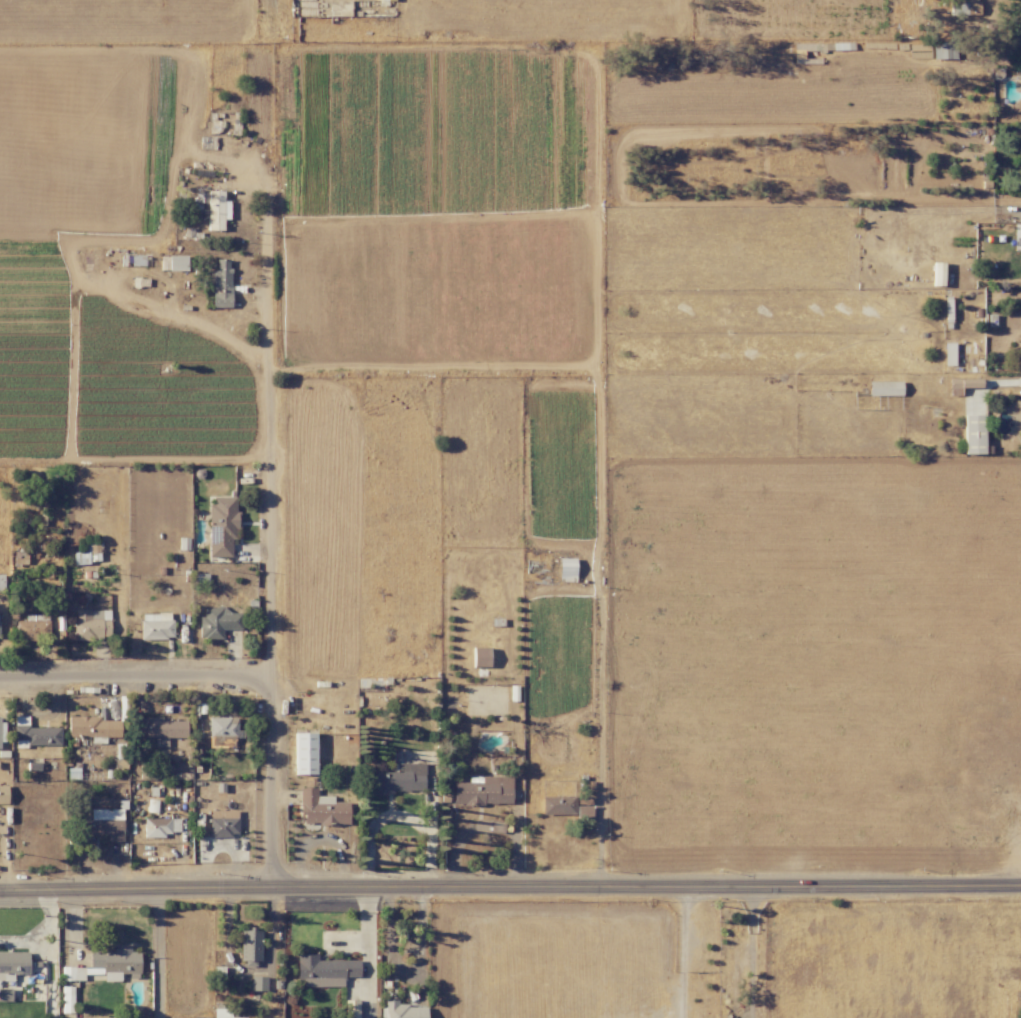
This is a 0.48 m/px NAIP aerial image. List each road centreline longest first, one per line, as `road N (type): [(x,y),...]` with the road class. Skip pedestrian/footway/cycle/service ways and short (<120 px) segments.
road 1 (tertiary): [(0,889),(1020,885)]
road 2 (residential): [(268,888),(265,217)]
road 3 (residential): [(268,677),(0,677)]

